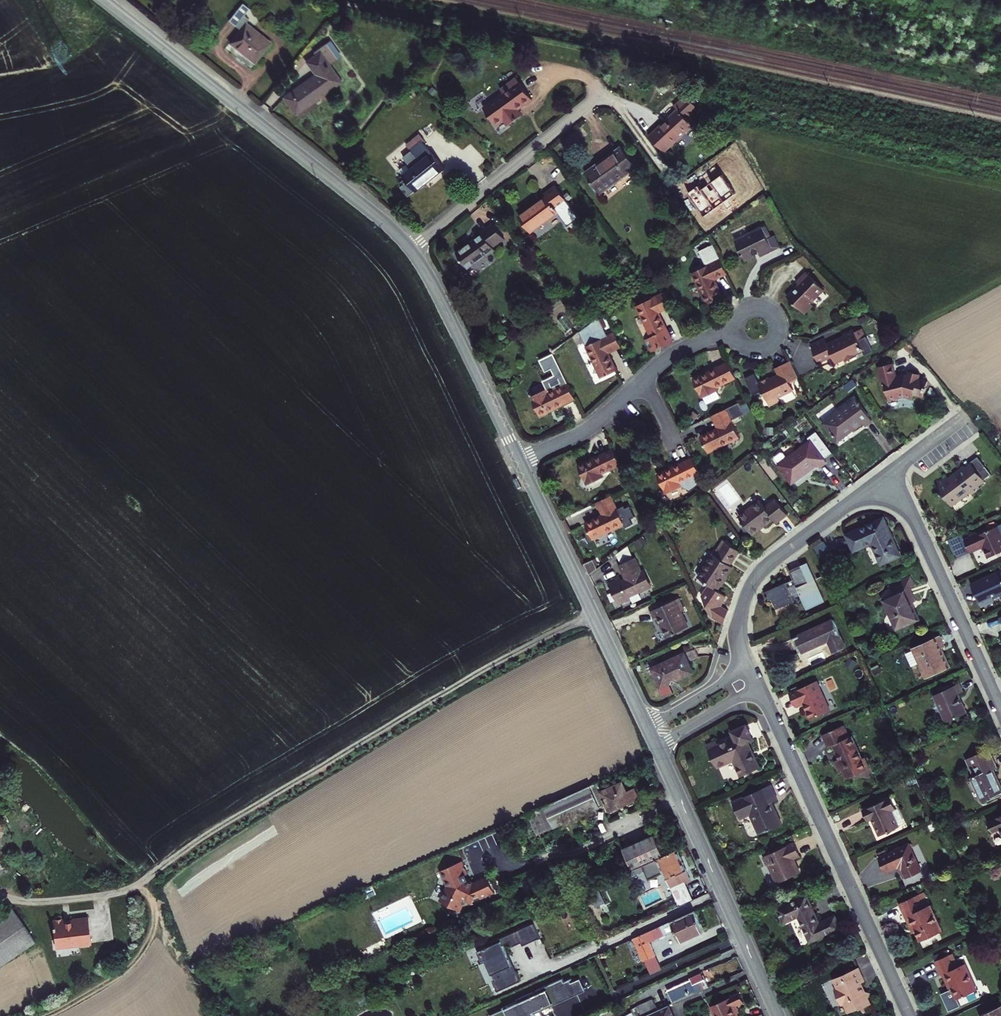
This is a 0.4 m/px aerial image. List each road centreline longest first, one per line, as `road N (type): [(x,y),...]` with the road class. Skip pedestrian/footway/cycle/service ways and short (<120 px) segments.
road 1 (track): [(594,617),(360,742),(137,886),(36,901),(0,894)]
road 2 (tertiary): [(411,250),(102,0)]
road 3 (residential): [(759,687),(909,1015)]
road 4 (tertiary): [(647,727),(518,461)]
road 5 (residential): [(891,470),(755,576),(739,620),(749,667)]
road 6 (residential): [(1000,710),(891,470)]
road 7 (tertiary): [(778,1015),(678,796)]
road 8 (tertiary): [(518,461),(411,250)]
road 9 (residential): [(590,102),(411,250)]
road 10 (track): [(137,886),(154,919),(140,958),(46,1015)]
road 11 (residential): [(535,861),(570,855),(678,796)]
road 12 (residential): [(644,378),(584,432),(518,461)]

